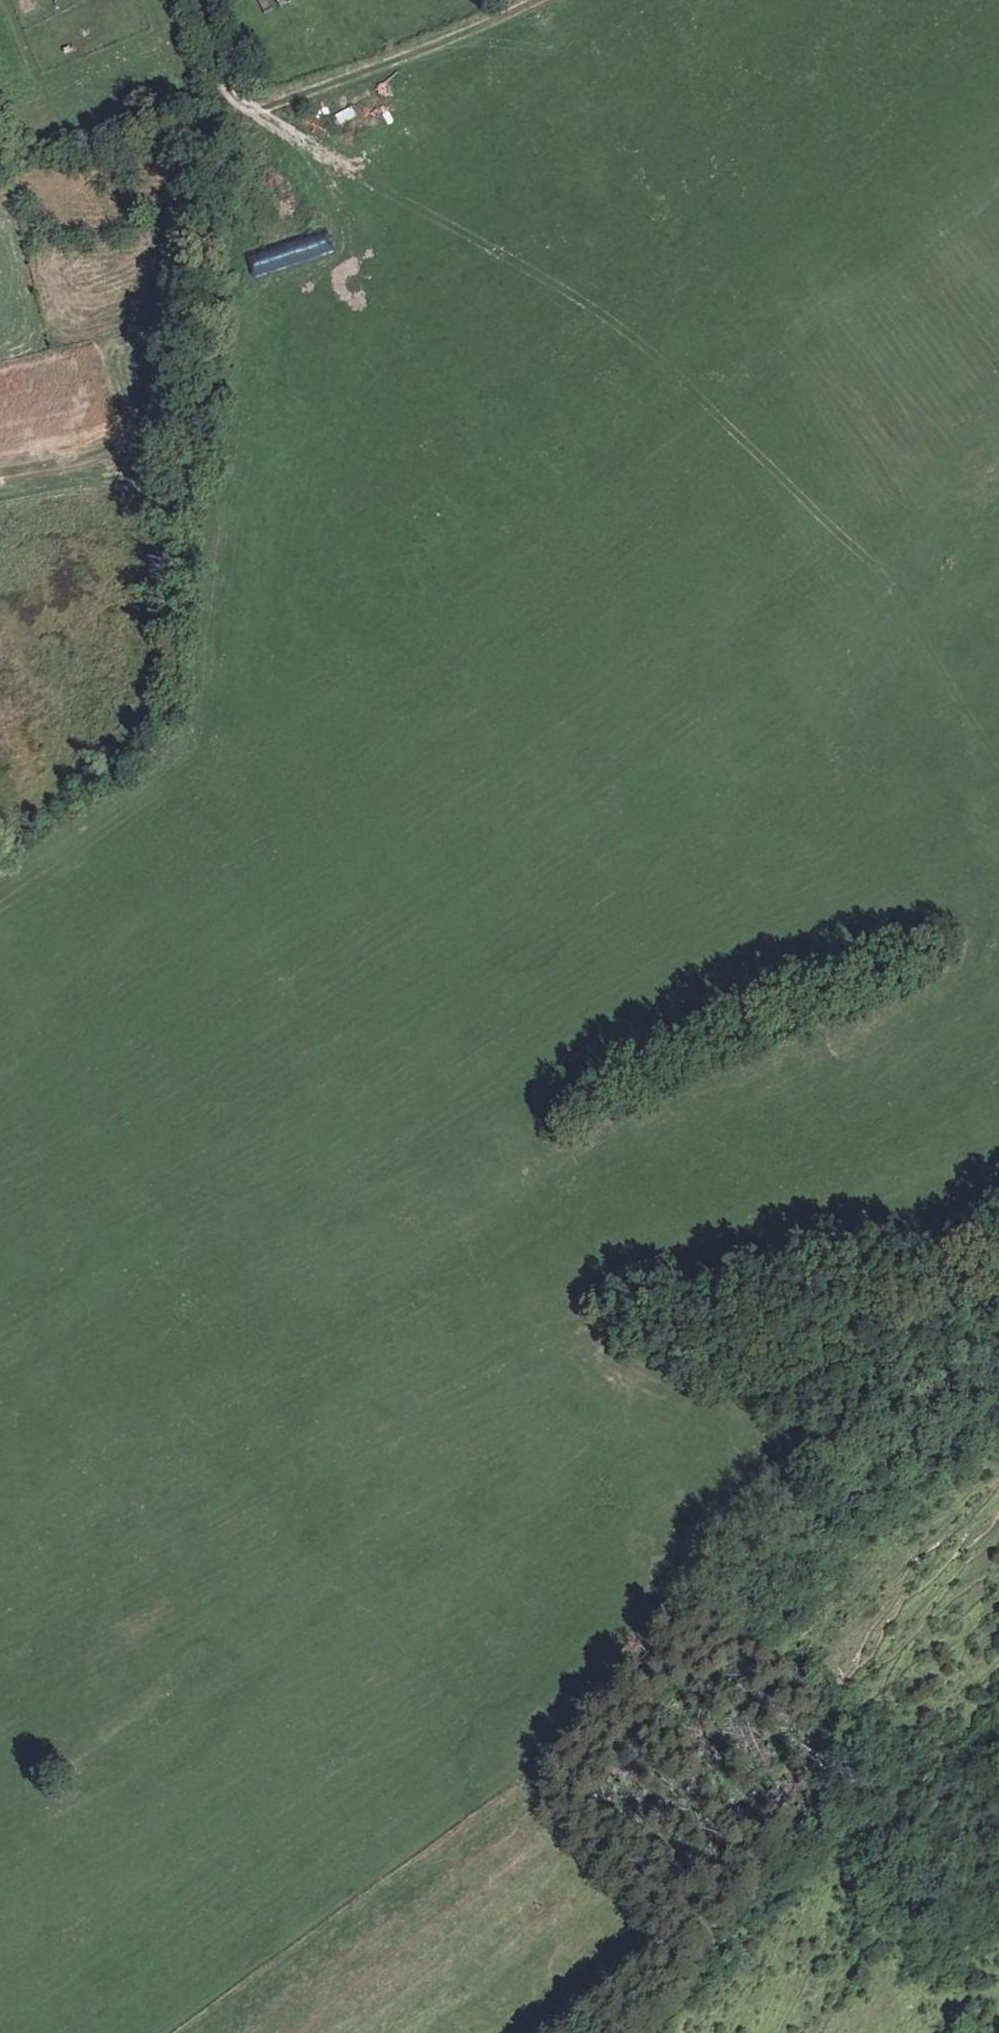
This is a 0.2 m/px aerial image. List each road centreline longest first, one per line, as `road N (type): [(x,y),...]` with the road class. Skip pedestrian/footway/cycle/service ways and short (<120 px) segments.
road 1 (track): [(531,0),(250,113),(216,82),(200,0)]

